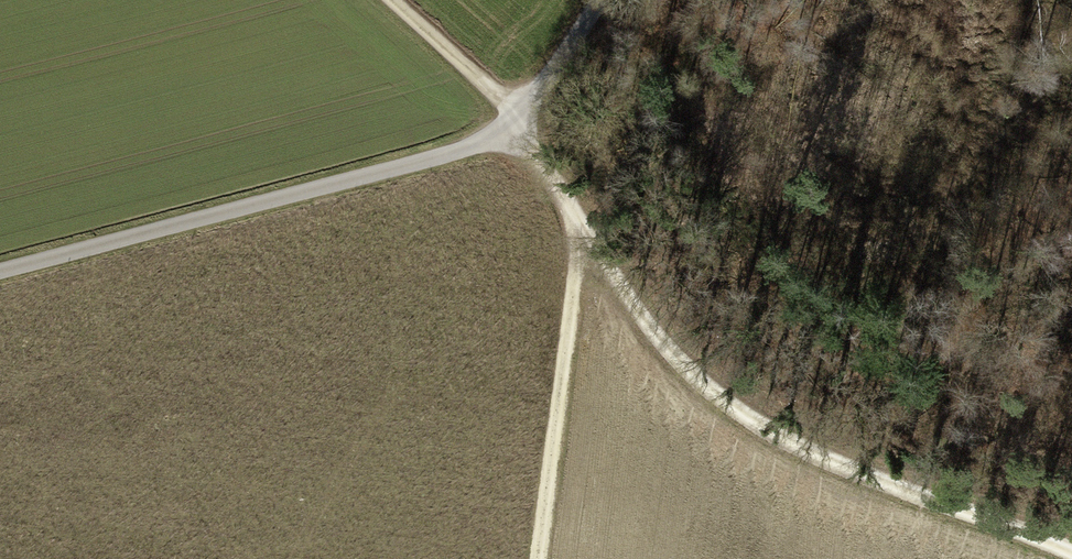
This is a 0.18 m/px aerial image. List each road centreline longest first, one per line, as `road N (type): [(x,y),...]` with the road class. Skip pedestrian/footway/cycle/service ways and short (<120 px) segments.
road 1 (track): [(1071,558),(782,443),(688,369),(519,120)]
road 2 (residential): [(0,270),(464,149),(519,120)]
road 3 (track): [(583,222),(539,558)]
road 4 (track): [(390,0),(519,120)]
road 5 (unclassified): [(519,120),(556,80),(607,0)]

